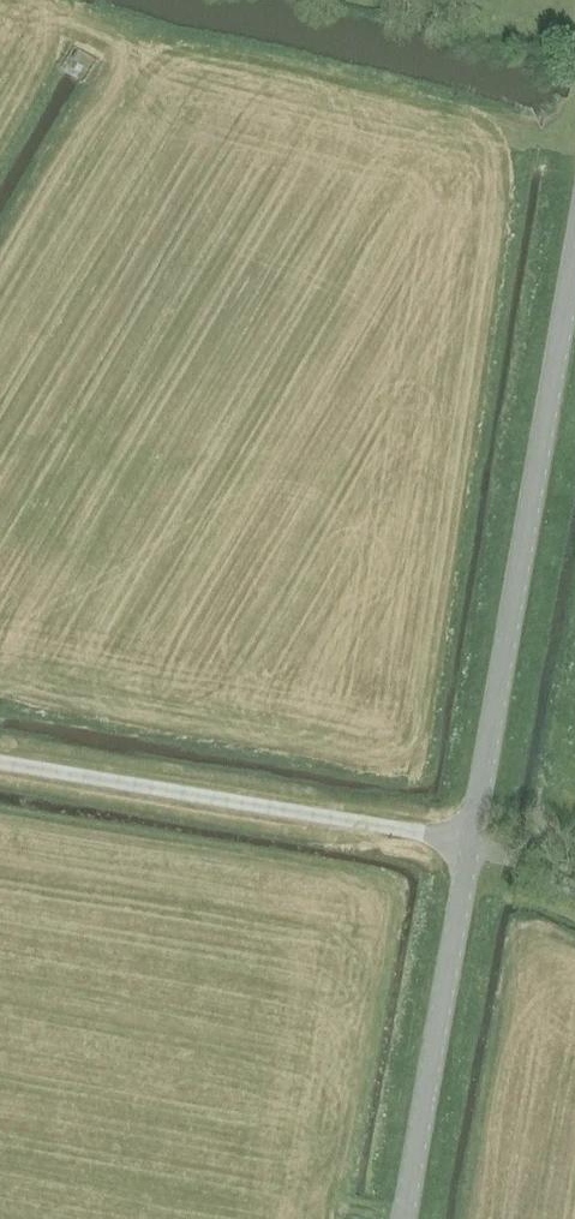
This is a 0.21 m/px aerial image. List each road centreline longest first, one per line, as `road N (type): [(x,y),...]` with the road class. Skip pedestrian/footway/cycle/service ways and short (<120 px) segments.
road 1 (tertiary): [(402,1218),(574,251)]

